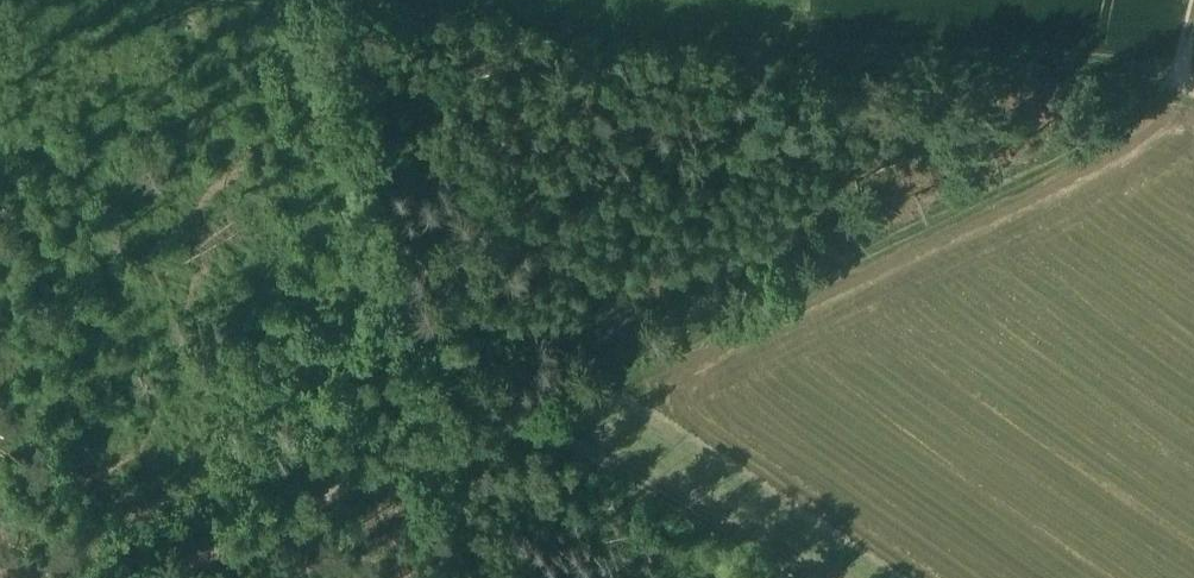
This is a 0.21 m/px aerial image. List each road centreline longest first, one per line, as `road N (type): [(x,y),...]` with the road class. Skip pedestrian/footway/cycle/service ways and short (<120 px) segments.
road 1 (track): [(1179,92),(1148,114),(172,577)]
road 2 (track): [(1179,92),(232,0)]
road 3 (track): [(769,577),(518,414)]

